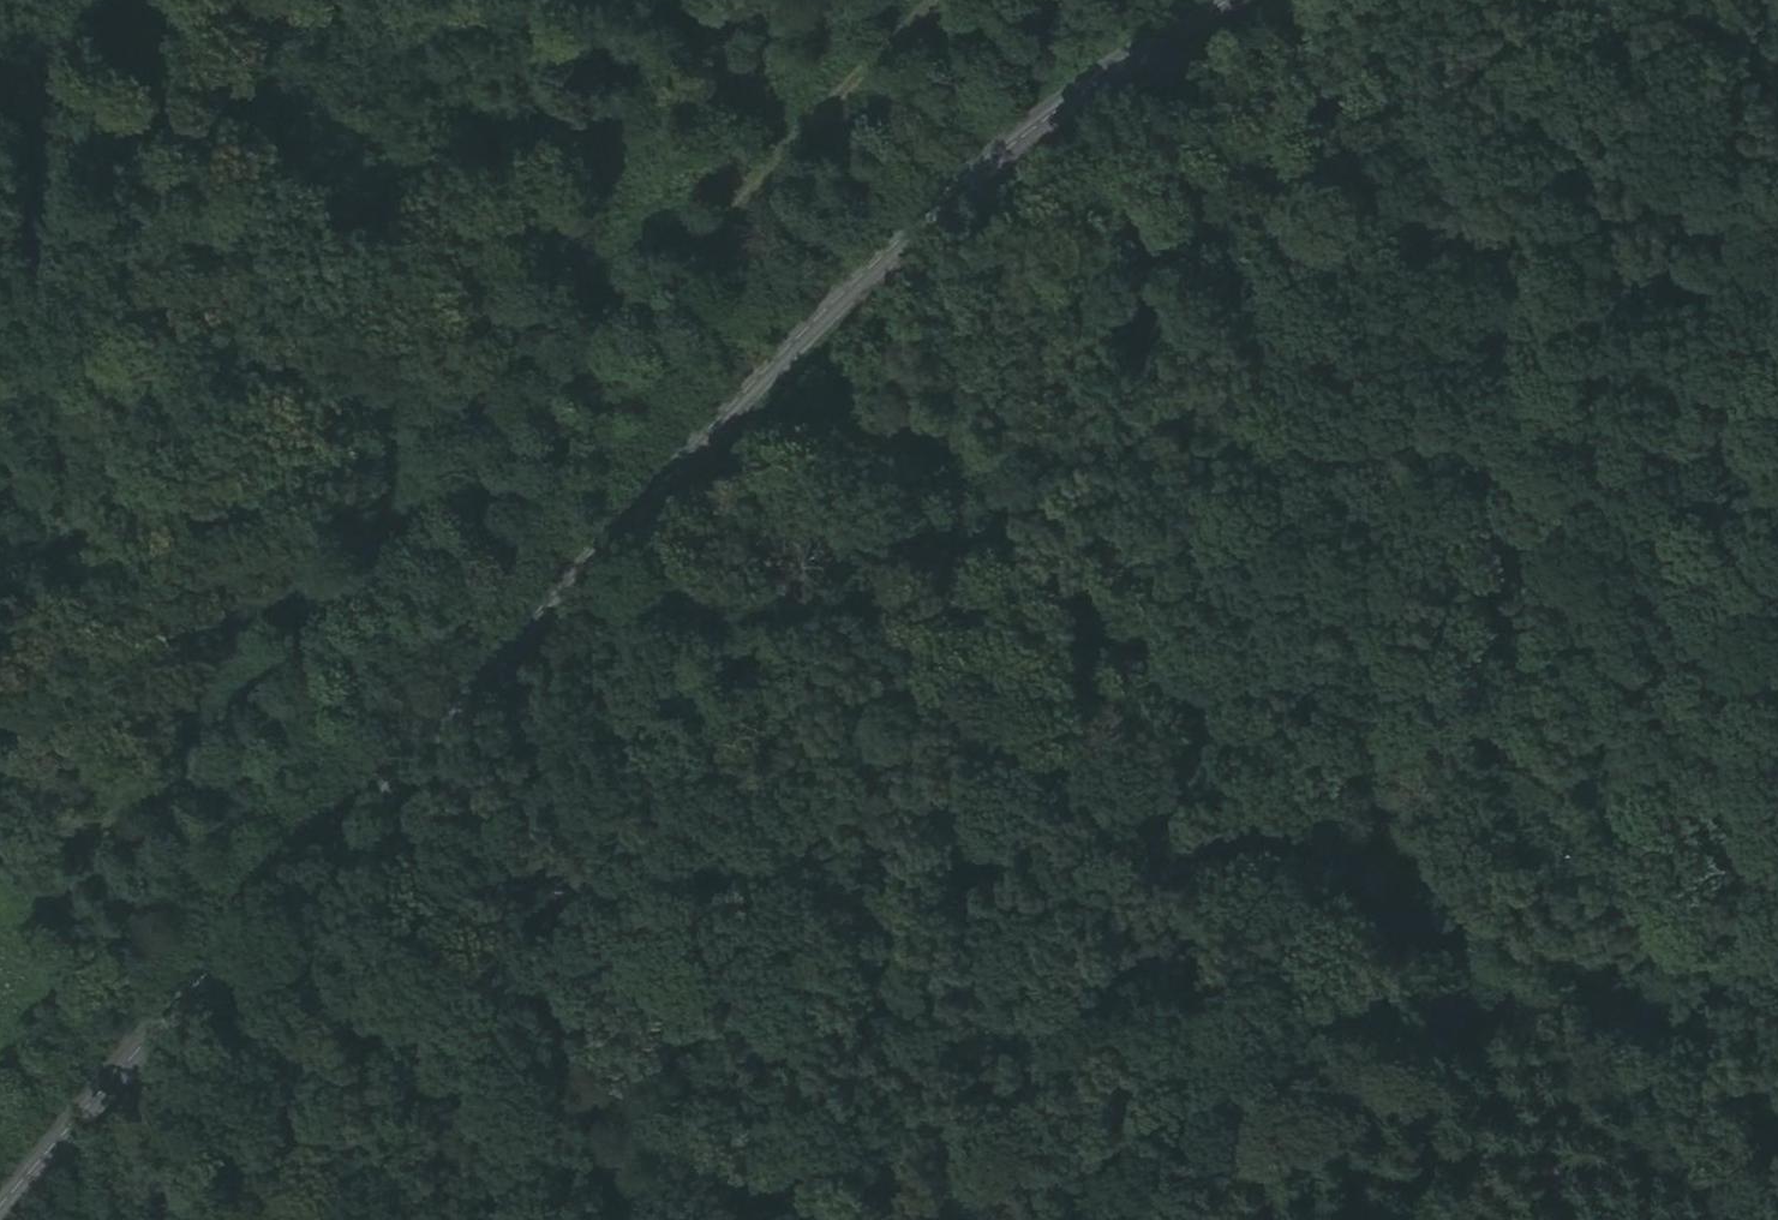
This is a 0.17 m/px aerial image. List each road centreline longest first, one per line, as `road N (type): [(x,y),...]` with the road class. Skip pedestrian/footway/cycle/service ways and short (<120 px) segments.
road 1 (tertiary): [(1248,0),(1087,87),(824,326),(0,1207)]

